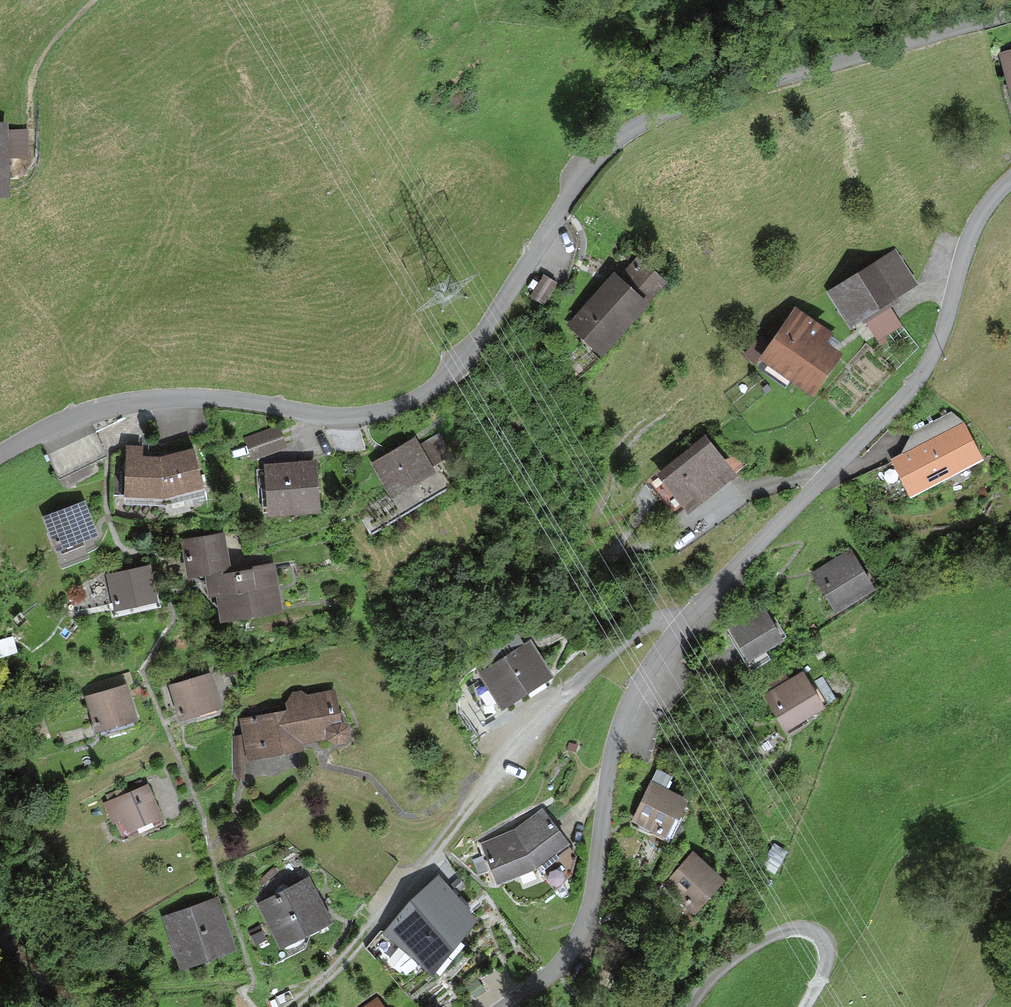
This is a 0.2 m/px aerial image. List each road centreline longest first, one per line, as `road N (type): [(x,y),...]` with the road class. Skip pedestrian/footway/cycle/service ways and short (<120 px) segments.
road 1 (unclassified): [(1010,14),(702,99),(624,129),(575,183),(465,355),(406,401),(331,415),(209,396),(124,401),(0,455)]
road 2 (unclassified): [(497,1006),(554,969),(584,931),(607,774),(636,688),(695,607),(917,380),(939,337),(978,217),(1010,178)]

